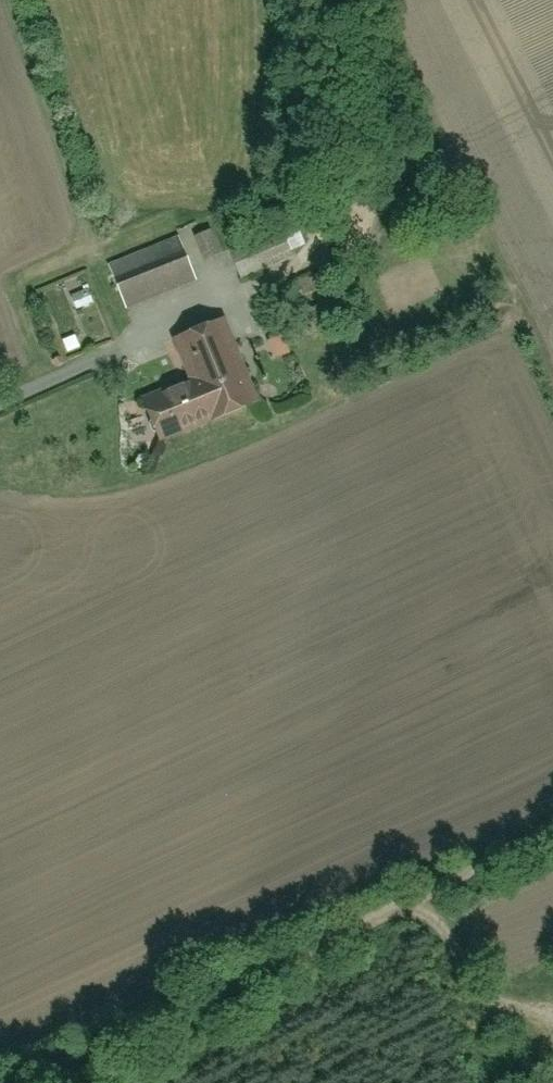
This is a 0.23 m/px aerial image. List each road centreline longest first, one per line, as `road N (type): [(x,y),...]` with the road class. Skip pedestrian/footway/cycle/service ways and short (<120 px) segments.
road 1 (track): [(33,1082),(410,916),(552,843)]
road 2 (track): [(0,406),(183,316)]
road 3 (track): [(485,1082),(437,945),(410,916)]

